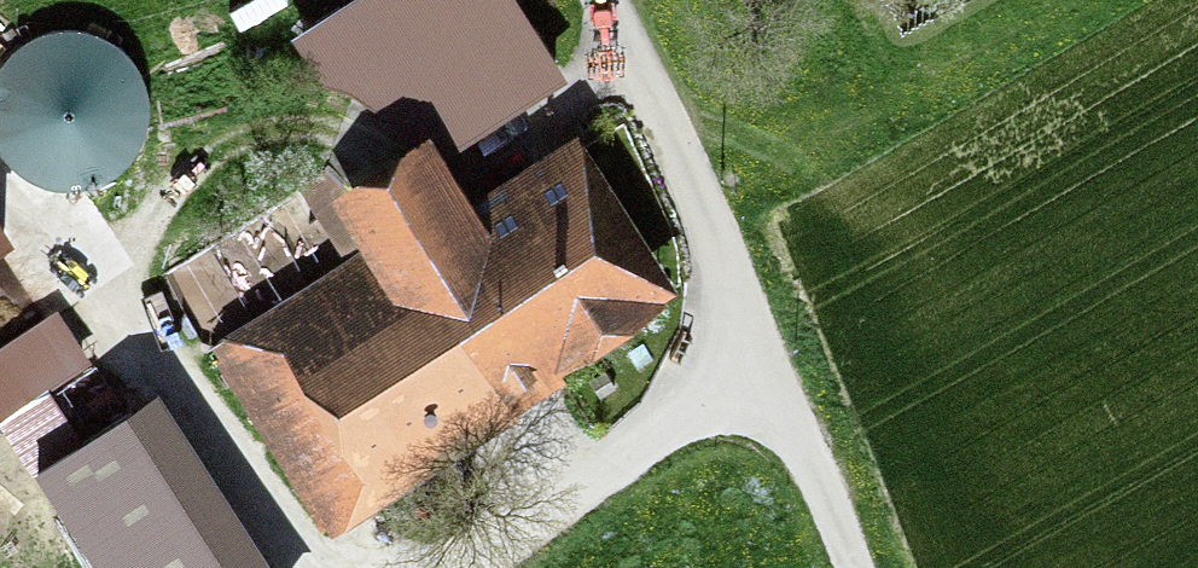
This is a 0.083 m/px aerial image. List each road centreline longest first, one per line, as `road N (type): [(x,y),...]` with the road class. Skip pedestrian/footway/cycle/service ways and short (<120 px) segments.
road 1 (track): [(617,0),(855,567)]
road 2 (track): [(490,567),(772,366)]

